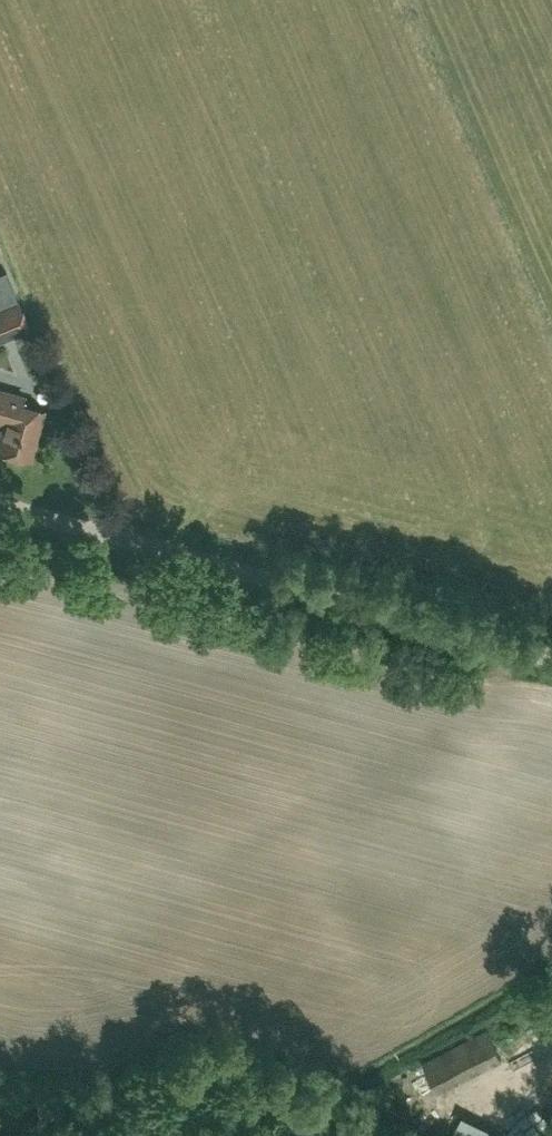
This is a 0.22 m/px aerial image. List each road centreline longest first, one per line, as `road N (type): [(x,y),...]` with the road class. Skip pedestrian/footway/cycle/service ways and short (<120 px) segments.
road 1 (unclassified): [(551,660),(0,502)]

